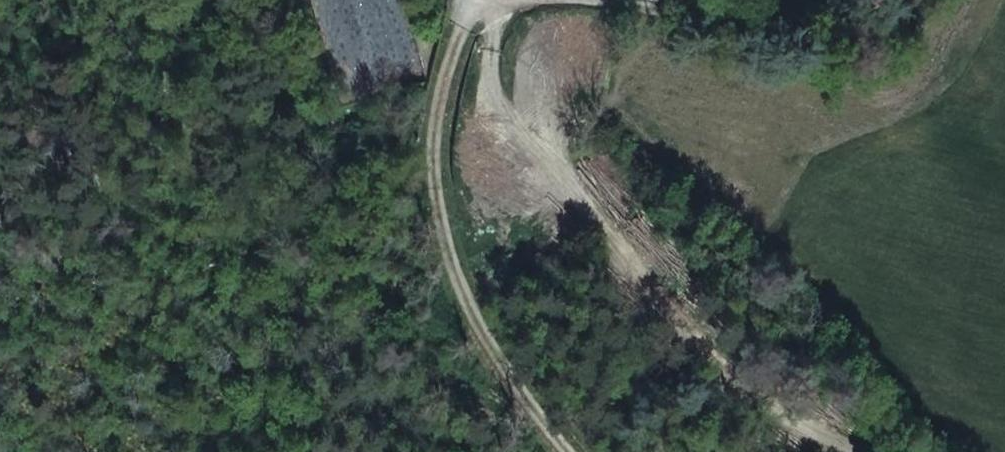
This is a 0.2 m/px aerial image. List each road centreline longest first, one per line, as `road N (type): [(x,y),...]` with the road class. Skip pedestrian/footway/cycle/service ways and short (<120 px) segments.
road 1 (track): [(853,451),(738,390),(579,216),(497,104),(496,24),(510,0)]
road 2 (unclassified): [(887,0),(810,16),(608,0)]
road 3 (track): [(565,451),(487,344),(446,250)]
road 4 (track): [(450,62),(446,250)]

